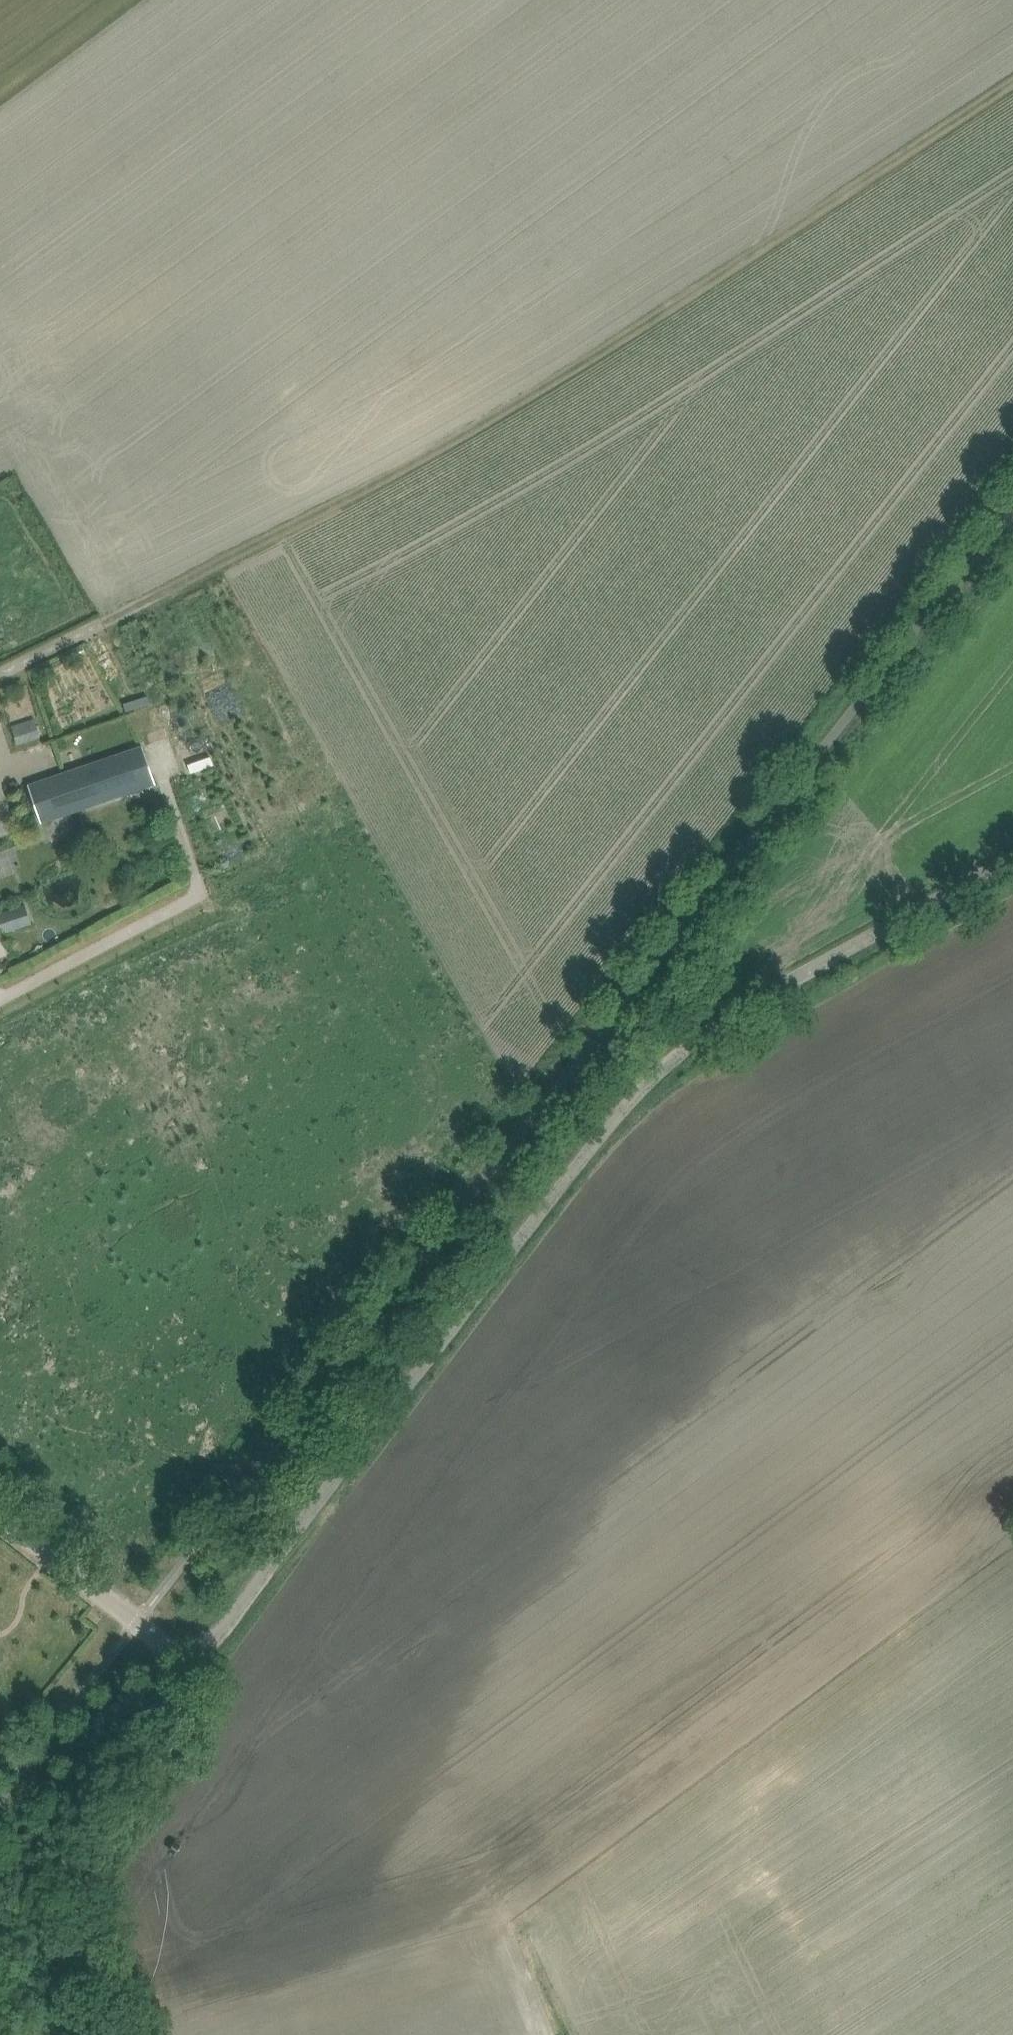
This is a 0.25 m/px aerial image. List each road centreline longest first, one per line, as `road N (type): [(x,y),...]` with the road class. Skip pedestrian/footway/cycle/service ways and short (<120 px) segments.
road 1 (unclassified): [(195,1663),(657,1072),(729,1016),(1012,857)]
road 2 (track): [(99,625),(545,384),(1012,84)]
road 3 (unclassified): [(123,2034),(74,1872),(86,1807),(195,1663)]
road 4 (unclassified): [(195,1663),(0,1516)]

